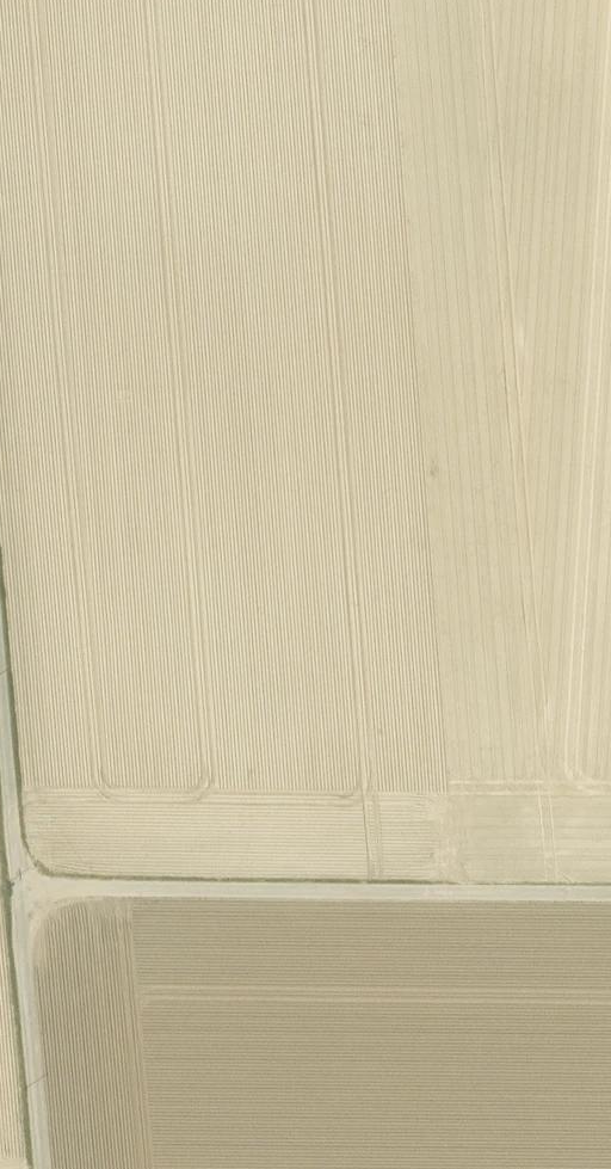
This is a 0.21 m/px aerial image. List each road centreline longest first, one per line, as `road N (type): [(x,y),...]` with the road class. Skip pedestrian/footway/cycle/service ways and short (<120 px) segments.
road 1 (track): [(610,894),(18,889)]
road 2 (unclassified): [(0,675),(41,1168)]

